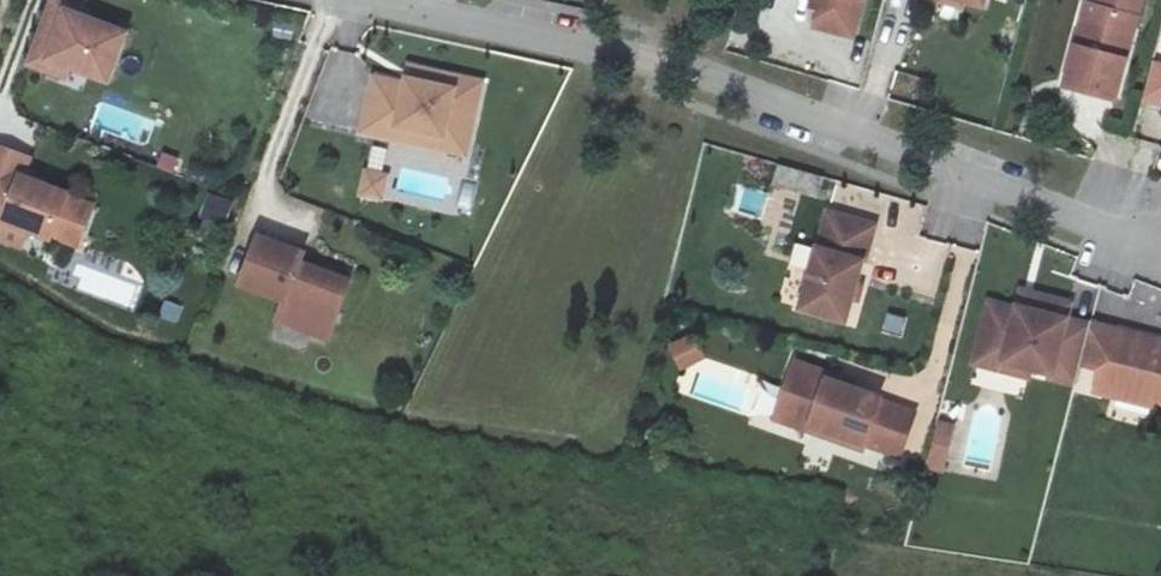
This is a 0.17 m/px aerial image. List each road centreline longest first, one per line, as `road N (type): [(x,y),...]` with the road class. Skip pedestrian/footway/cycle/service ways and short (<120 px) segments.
road 1 (residential): [(1160,246),(587,56),(352,0)]

